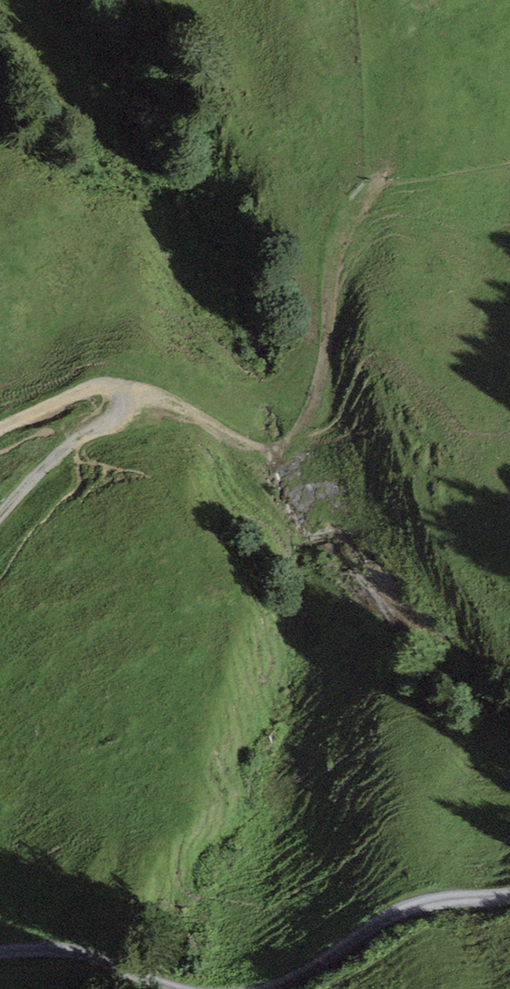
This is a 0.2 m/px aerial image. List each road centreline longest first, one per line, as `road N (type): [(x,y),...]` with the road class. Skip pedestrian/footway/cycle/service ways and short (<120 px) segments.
road 1 (track): [(129,393),(154,390),(271,458),(295,450),(318,424),(342,248),(470,0)]
road 2 (track): [(0,520),(129,393),(111,380),(90,383),(0,429)]
road 3 (track): [(274,988),(316,981),(402,912),(509,895)]
road 4 (track): [(0,955),(76,959),(187,988)]

